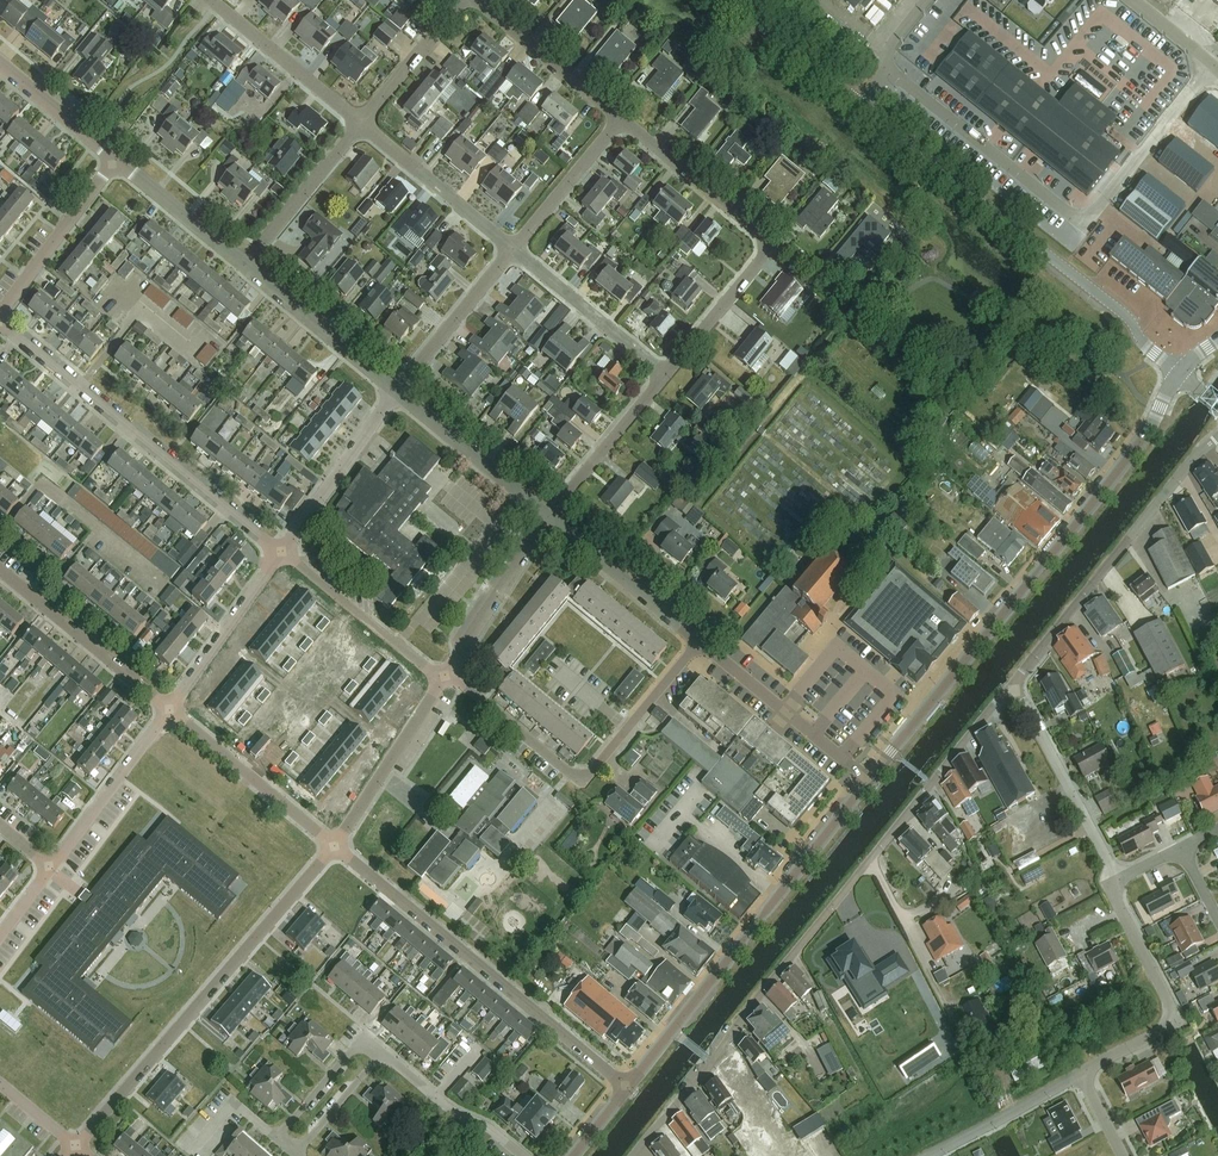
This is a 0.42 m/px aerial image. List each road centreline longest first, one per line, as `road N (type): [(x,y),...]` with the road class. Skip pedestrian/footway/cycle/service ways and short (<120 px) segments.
road 1 (tertiary): [(872,781),(1150,431),(1181,373)]
road 2 (residential): [(711,1063),(1008,688)]
road 3 (unclassified): [(891,74),(1075,219),(1094,213),(1213,67)]
road 4 (tertiary): [(1181,373),(1142,344),(1130,319),(859,104)]
road 5 (residential): [(75,1145),(336,848)]
road 6 (residential): [(627,1089),(336,848)]
road 7 (residential): [(0,325),(280,552)]
road 8 (residential): [(444,678),(465,686),(583,778),(699,642)]
road 9 (residential): [(1008,688),(1217,436)]
road 10 (tertiary): [(672,1032),(872,781)]
road 11 (residential): [(1086,1081),(1091,1069),(1172,1019),(1170,1000),(1109,886),(1117,881)]
road 12 (unclassified): [(872,781),(699,642)]
road 13 (unclassified): [(1117,881),(1008,688)]
road 14 (residential): [(171,709),(0,571)]
road 15 (residential): [(336,848),(171,709)]
road 16 (residential): [(280,552),(444,678)]
road 17 (residential): [(49,870),(171,709)]
road 18 (residential): [(336,848),(444,678)]
road 19 (residential): [(668,376),(512,249)]
road 20 (residential): [(280,552),(399,392)]
road 21 (residential): [(360,123),(204,0)]
road 22 (residential): [(623,126),(470,0)]
road 23 (residential): [(512,249),(360,123)]
road 24 (unclassified): [(699,642),(548,518)]
road 25 (unclassified): [(548,518),(399,392)]
road 26 (unclassified): [(399,392),(246,275)]
road 27 (residential): [(171,709),(280,552)]
road 28 (residential): [(444,678),(548,518)]
road 29 (residential): [(246,275),(360,123)]
road 30 (unclassified): [(0,314),(114,164)]
road 31 (residential): [(764,249),(623,126)]
road 32 (residential): [(548,518),(668,376)]
road 33 (residential): [(399,392),(512,249)]
road 34 (residential): [(932,1155),(1067,1082),(1086,1081)]
road 35 (unclassified): [(246,275),(114,164)]
road 36 (tertiary): [(859,104),(729,0)]
road 37 (residential): [(512,249),(623,126)]
road 38 (residential): [(360,123),(470,0)]
road 39 (residential): [(668,376),(764,249)]
road 40 (unclassified): [(114,164),(0,66)]
road 41 (residential): [(381,1054),(361,1043),(277,1138)]
road 42 (residential): [(297,1155),(381,1054)]
road 43 (residential): [(633,1155),(711,1063)]

